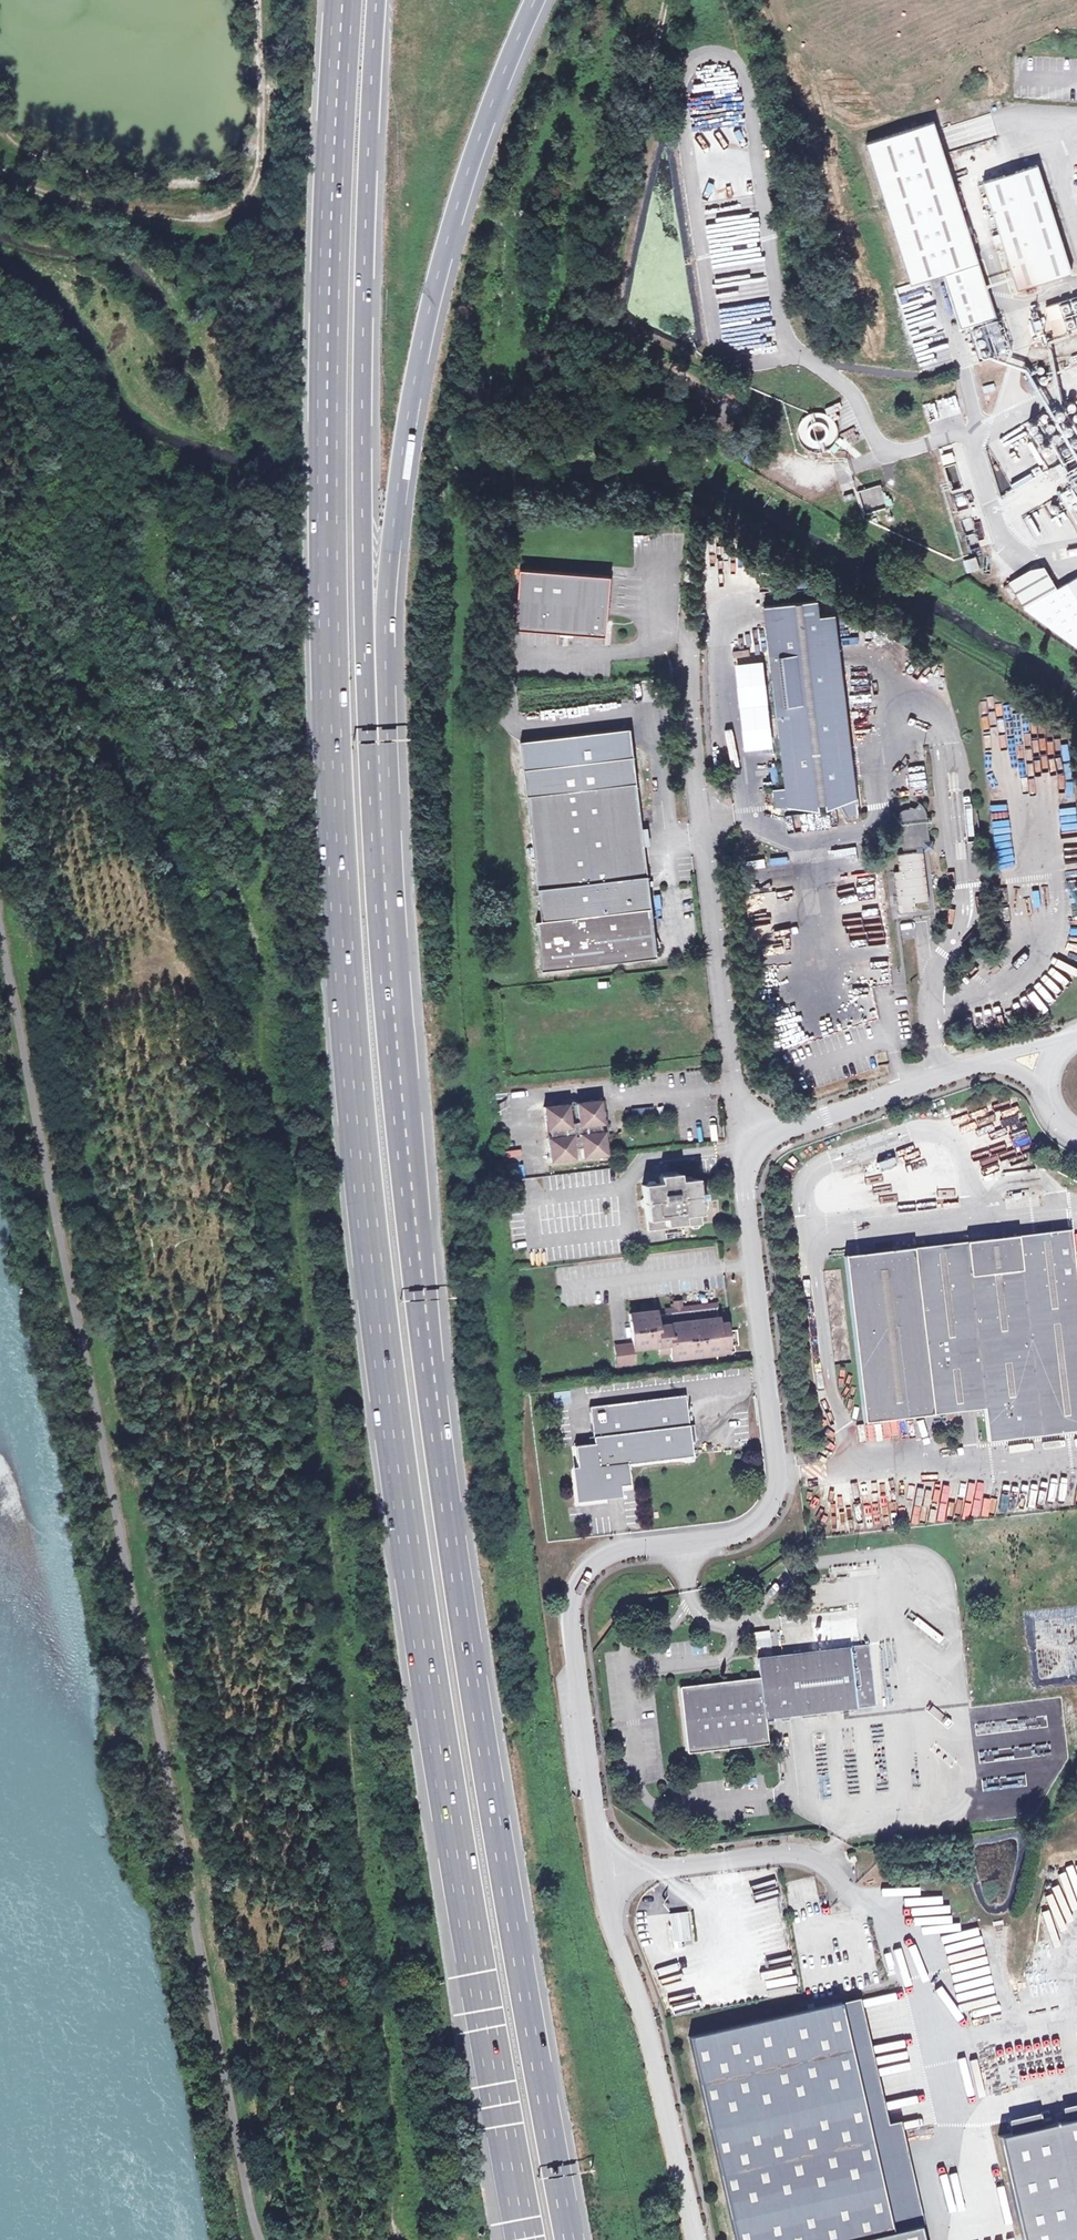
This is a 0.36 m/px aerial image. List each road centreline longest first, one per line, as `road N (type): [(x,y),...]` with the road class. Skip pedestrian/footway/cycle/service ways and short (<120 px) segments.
road 1 (motorway): [(342,0),(325,550),(350,1064),(407,1549),(524,2239)]
road 2 (motorway): [(570,2239),(432,1402),(388,965),(379,779)]
road 3 (motorway): [(379,779),(387,589),(417,369),(469,170),(535,0)]
road 4 (motorway): [(379,779),(362,518),(377,0)]
road 5 (track): [(661,0),(594,317),(700,388)]
road 6 (unclassified): [(987,1059),(741,1142)]

